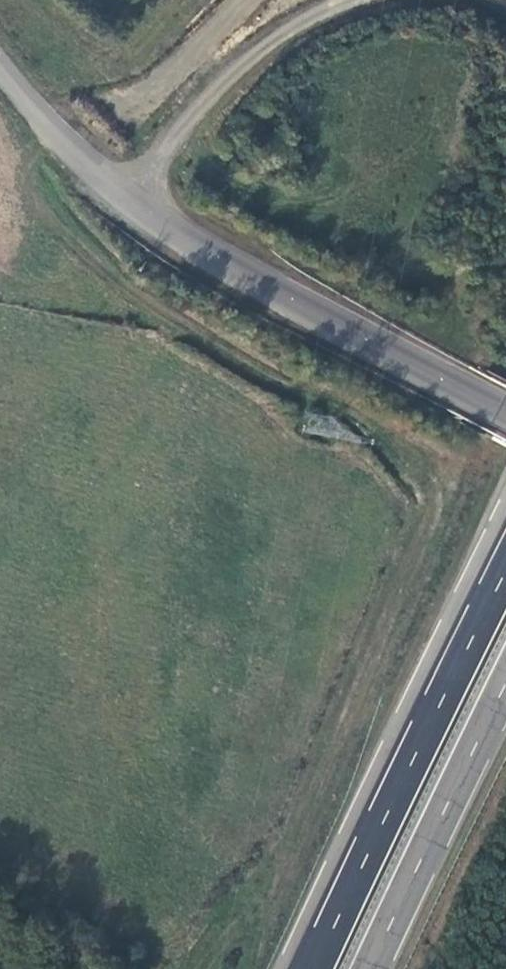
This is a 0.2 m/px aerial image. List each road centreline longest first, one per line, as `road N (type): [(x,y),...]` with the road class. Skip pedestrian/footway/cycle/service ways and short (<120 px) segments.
road 1 (track): [(49,117),(31,159),(31,194),(94,263),(235,361),(293,391),(356,404),(398,434),(438,500),(244,968)]
road 2 (unclassified): [(505,414),(129,197),(49,117),(0,52)]
road 3 (trunk): [(505,569),(392,791),(313,968)]
road 4 (trunk): [(371,968),(505,699)]

